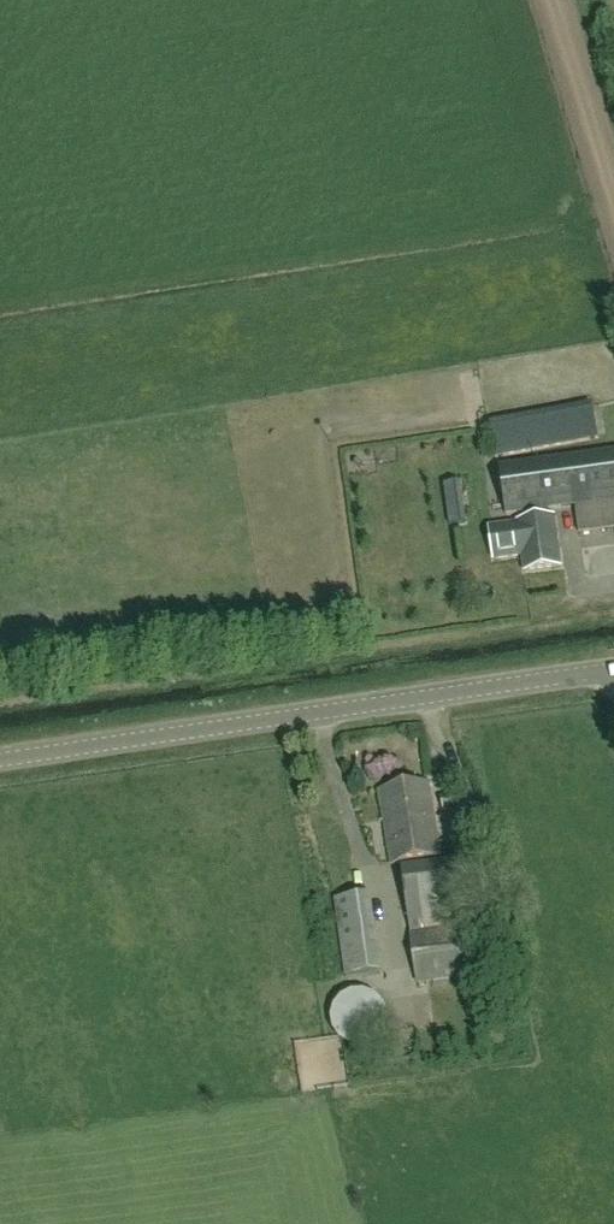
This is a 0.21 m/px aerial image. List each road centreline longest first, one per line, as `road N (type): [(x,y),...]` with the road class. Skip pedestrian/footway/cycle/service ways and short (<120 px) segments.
road 1 (tertiary): [(0,761),(613,670)]
road 2 (track): [(554,0),(613,196)]

